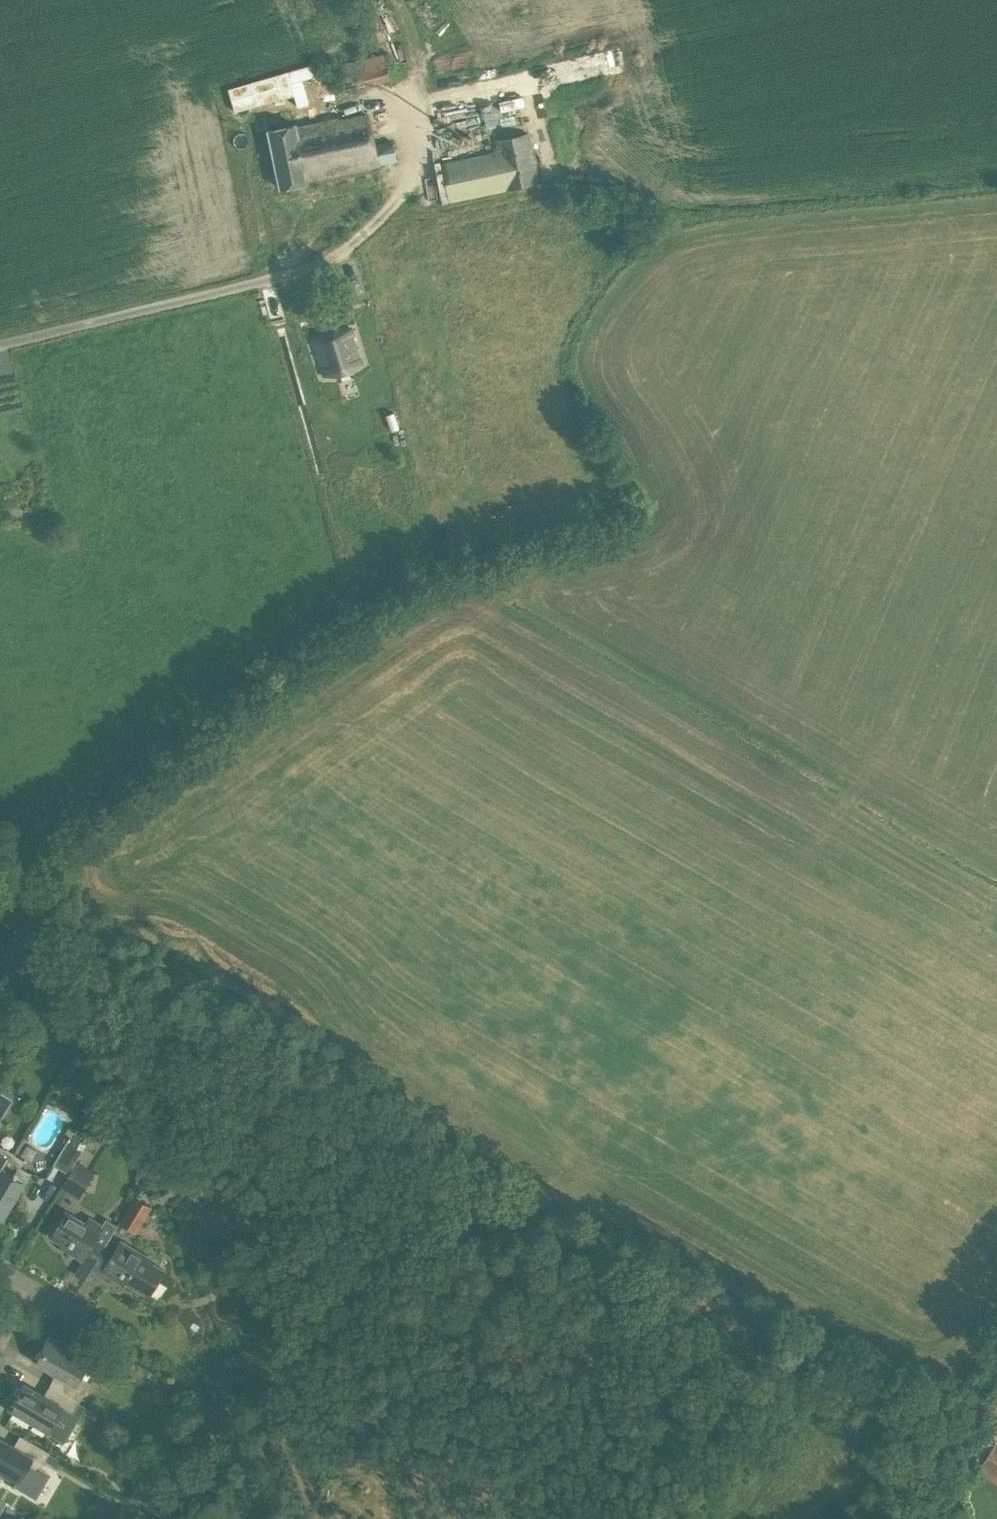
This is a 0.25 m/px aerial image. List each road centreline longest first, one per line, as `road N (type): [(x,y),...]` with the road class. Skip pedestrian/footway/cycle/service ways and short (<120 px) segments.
road 1 (track): [(675,1518),(812,1358)]

